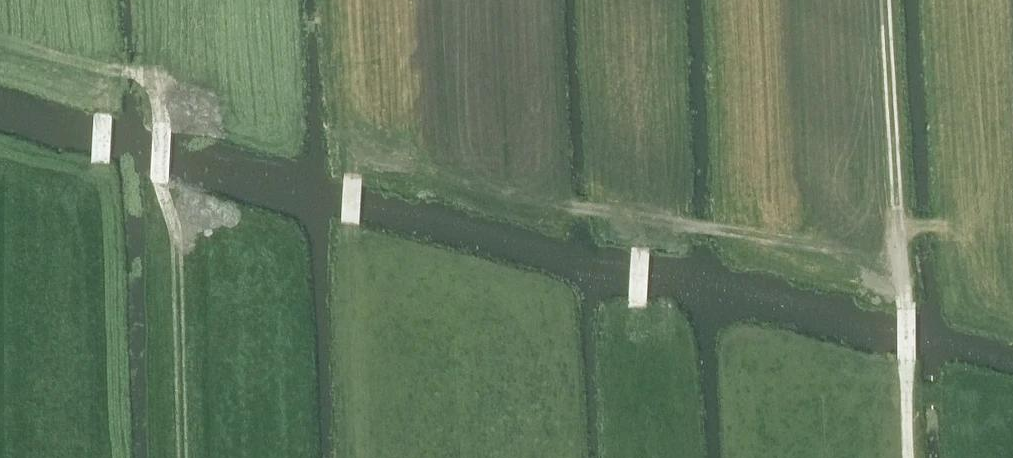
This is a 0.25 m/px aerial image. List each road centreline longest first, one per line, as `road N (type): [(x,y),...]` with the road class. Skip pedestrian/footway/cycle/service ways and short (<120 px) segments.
road 1 (track): [(350,168),(680,227),(897,236),(965,229)]
road 2 (track): [(185,457),(177,239),(159,179),(162,126),(148,83),(147,0)]
road 3 (track): [(912,457),(883,0)]
road 4 (track): [(0,41),(148,83)]

